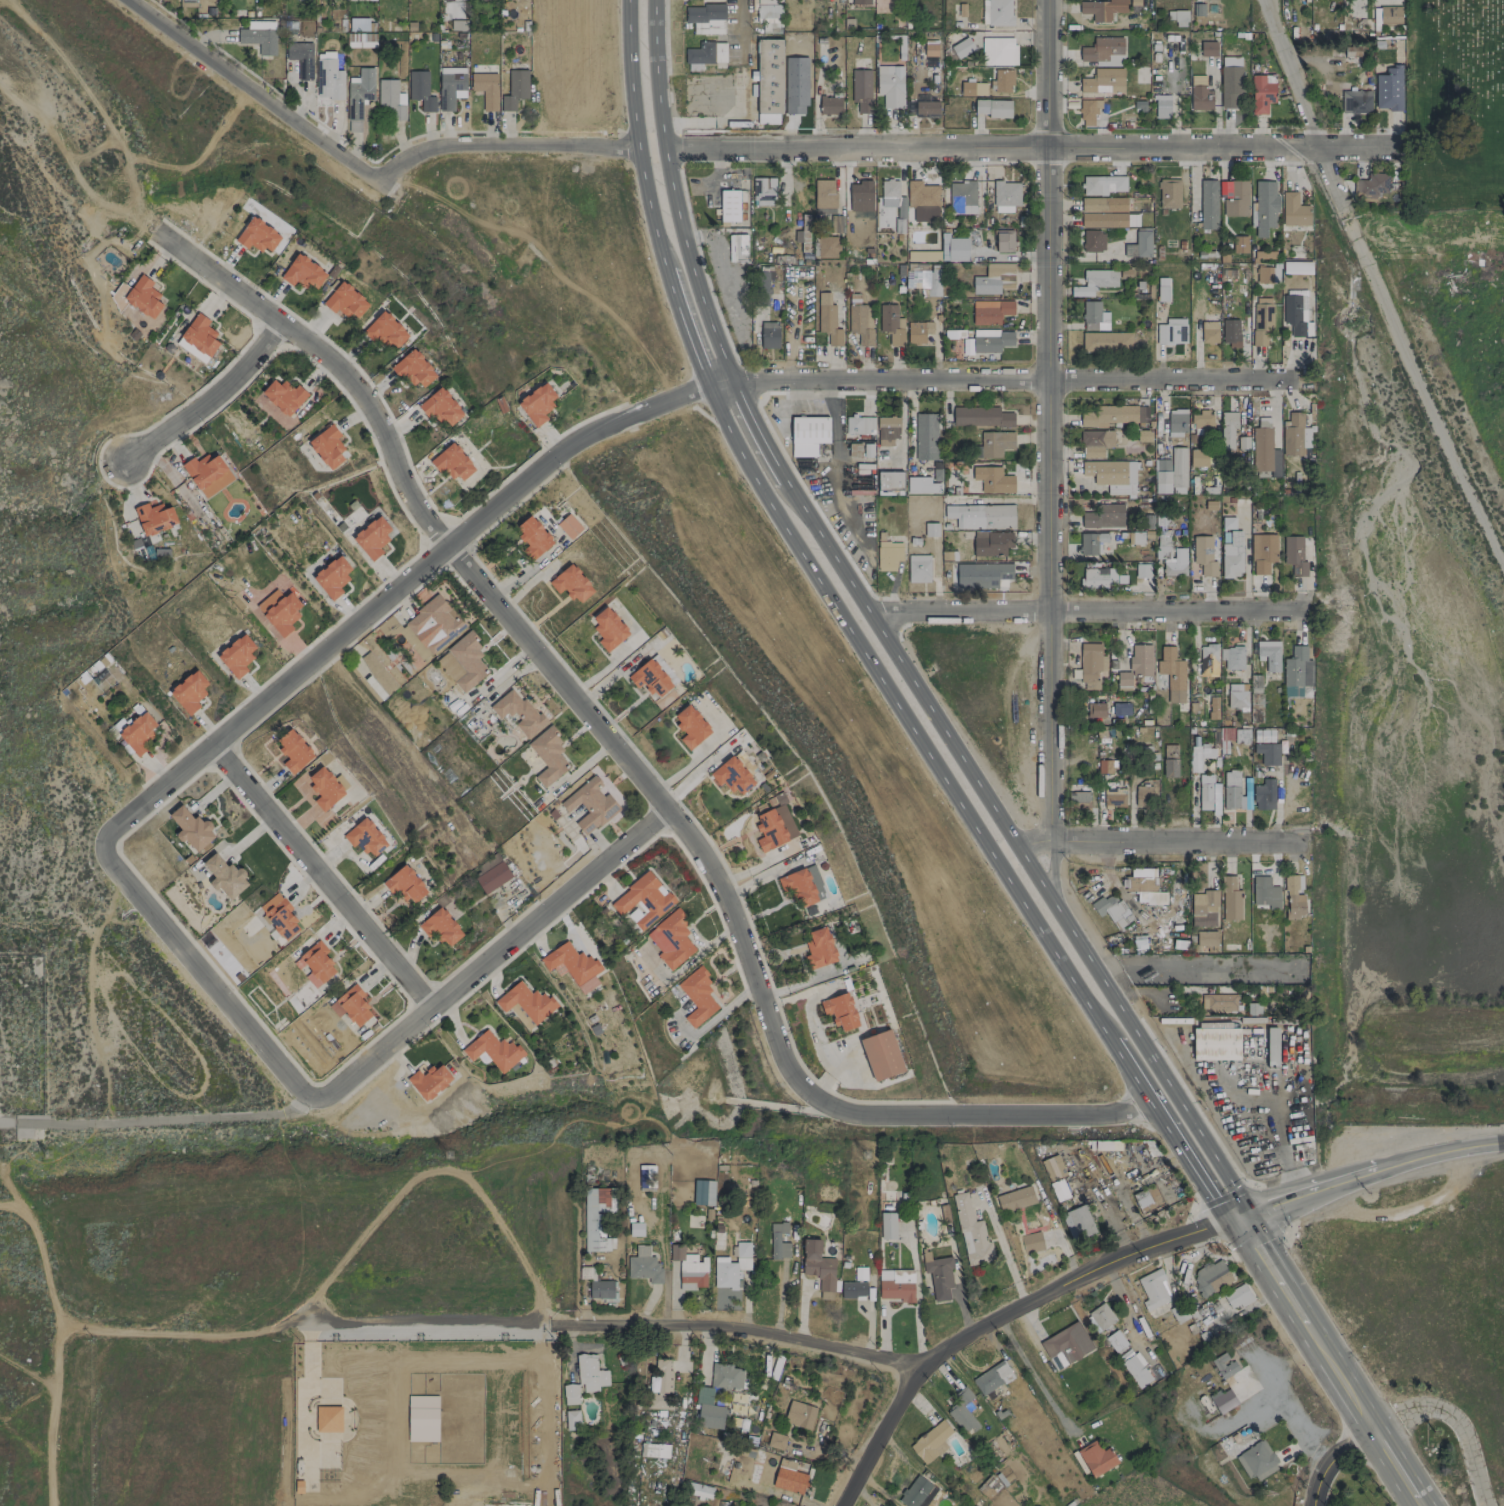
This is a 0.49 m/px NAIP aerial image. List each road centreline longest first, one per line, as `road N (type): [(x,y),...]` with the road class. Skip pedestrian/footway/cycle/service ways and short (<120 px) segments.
road 1 (residential): [(377,184),(414,156),(479,148),(1399,148)]
road 2 (secondary): [(1234,1215),(1232,1185),(784,482)]
road 3 (residential): [(1048,0),(1051,841)]
road 4 (residential): [(923,1366),(683,1325),(404,1317),(197,1336),(102,1330)]
road 5 (residential): [(98,844),(112,824),(219,744),(447,546),(601,430),(732,377)]
road 6 (residential): [(153,233),(293,326),(352,380),(408,497),(662,804)]
road 7 (secondary): [(710,386),(775,514),(1092,1012)]
road 8 (residential): [(662,804),(704,860),(773,1039),(805,1095),(849,1112),(927,1117),(1156,1108)]
road 9 (residential): [(1262,0),(1317,148),(1503,575)]
road 10 (residential): [(732,377),(1310,384)]
road 11 (residential): [(1234,1215),(1064,1284),(923,1366),(836,1505)]
road 12 (residential): [(869,614),(1307,611)]
road 13 (secondary): [(732,377),(674,199),(655,0)]
road 14 (residential): [(322,1098),(297,1086),(98,844)]
road 15 (residential): [(219,744),(429,1007)]
road 16 (residential): [(429,1007),(576,887),(662,804)]
road 17 (tertiary): [(138,0),(377,184)]
road 18 (residential): [(1019,849),(1051,841),(1304,844)]
road 19 (tertiary): [(1234,1215),(1354,1176),(1503,1142)]
road 20 (secondary): [(629,0),(638,147),(663,261)]
road 21 (secondary): [(1092,1012),(1212,1199),(1234,1215)]
road 22 (track): [(52,1505),(57,1321),(102,1330)]
road 23 (residential): [(279,317),(221,388),(118,462)]
road 24 (secondary): [(1317,1343),(1234,1215)]
road 25 (residential): [(429,1007),(322,1098)]
road 26 (secondary): [(663,261),(710,386)]

